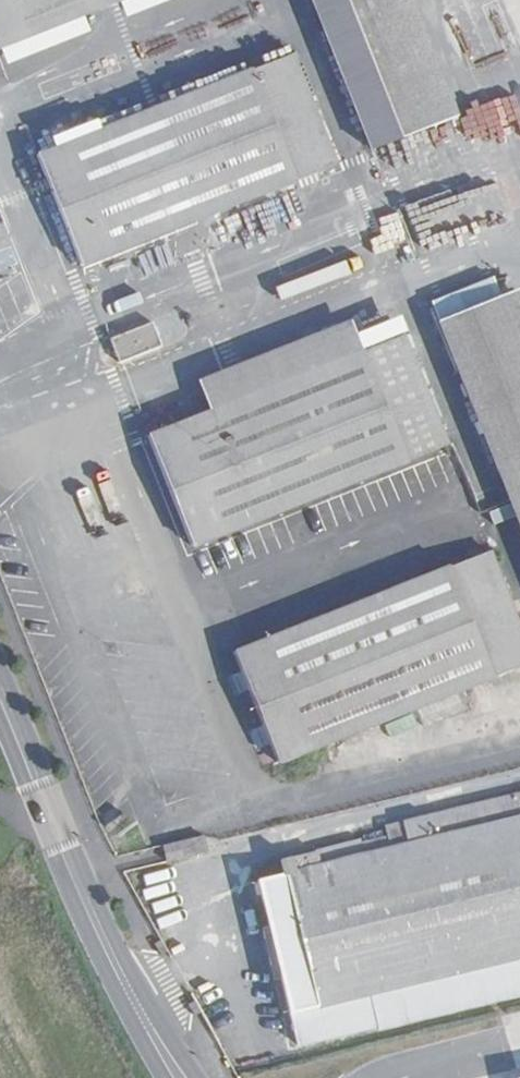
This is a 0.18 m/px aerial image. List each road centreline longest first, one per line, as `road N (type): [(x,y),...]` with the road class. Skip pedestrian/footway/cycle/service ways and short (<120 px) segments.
road 1 (secondary): [(0,694),(98,928),(178,1077)]

